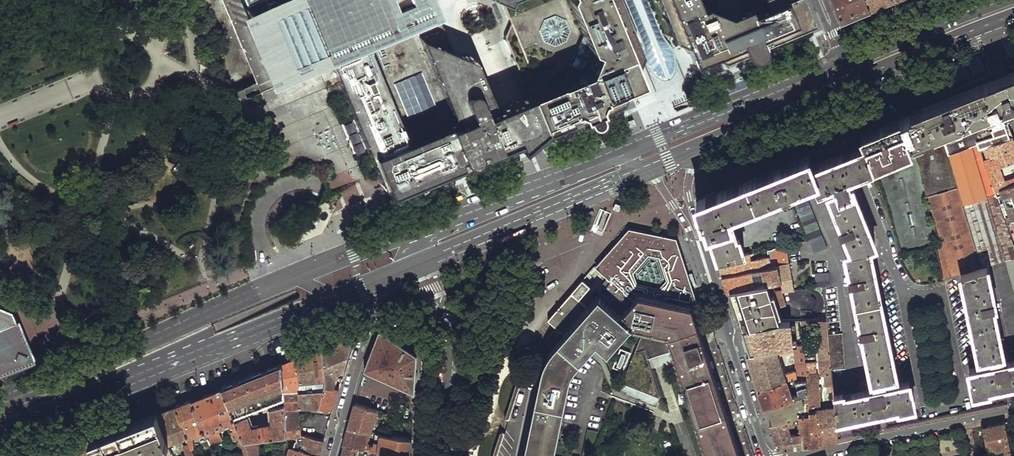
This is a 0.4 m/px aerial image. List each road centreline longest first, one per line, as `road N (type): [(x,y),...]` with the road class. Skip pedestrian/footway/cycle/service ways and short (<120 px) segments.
road 1 (primary): [(424,225),(0,404)]
road 2 (primary): [(0,435),(333,297)]
road 3 (primary): [(845,61),(616,154)]
road 4 (primary): [(416,264),(644,171)]
road 5 (residential): [(1013,411),(792,455)]
road 6 (residential): [(766,455),(701,250)]
road 7 (primary): [(616,154),(424,225)]
road 8 (tertiary): [(416,264),(445,331),(437,455)]
road 9 (primary): [(993,0),(845,61)]
road 10 (primary): [(837,91),(985,31)]
road 11 (primary): [(691,151),(837,91)]
road 12 (residential): [(374,314),(333,455)]

